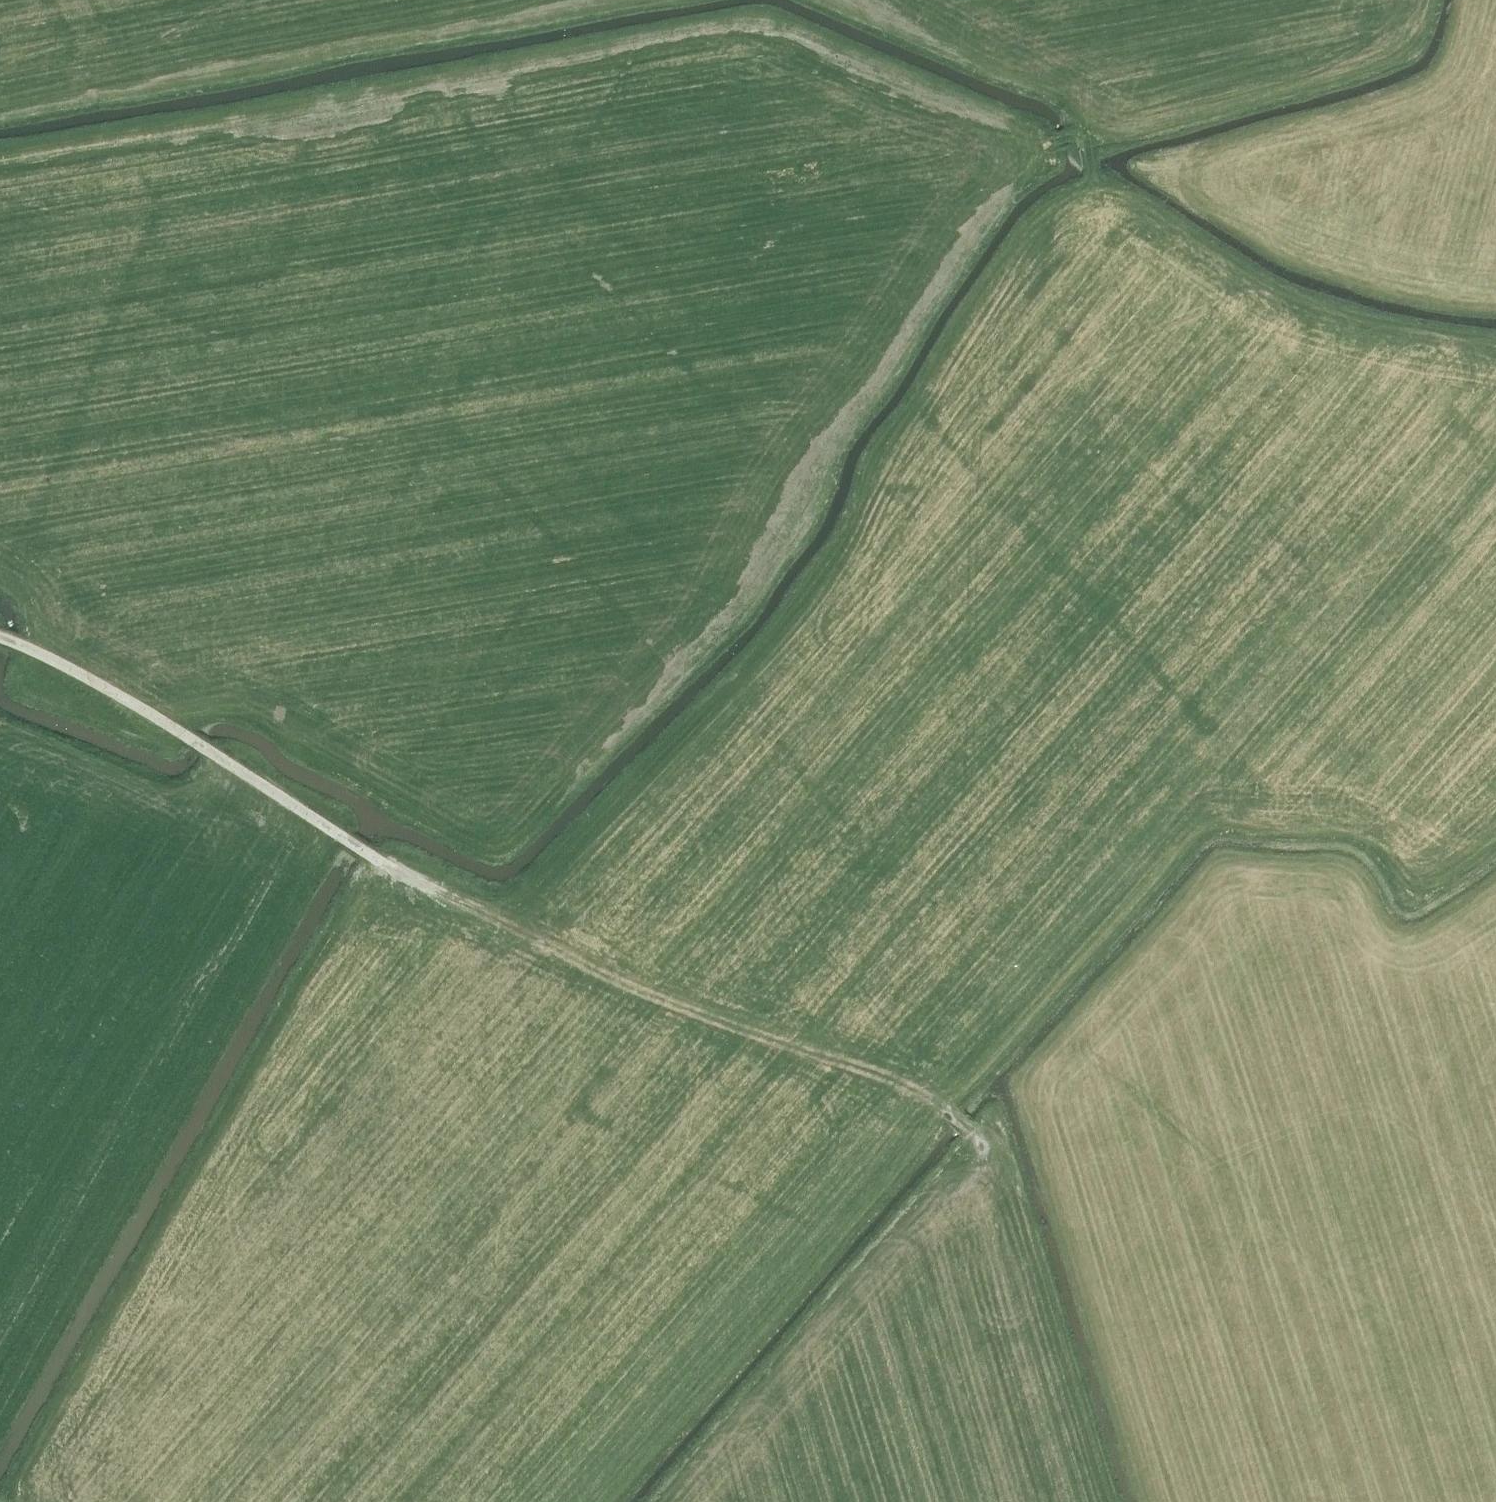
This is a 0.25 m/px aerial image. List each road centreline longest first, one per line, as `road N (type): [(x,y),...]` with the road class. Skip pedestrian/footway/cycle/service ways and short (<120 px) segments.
road 1 (track): [(0,637),(125,699),(433,888),(490,903),(539,891),(628,796)]

